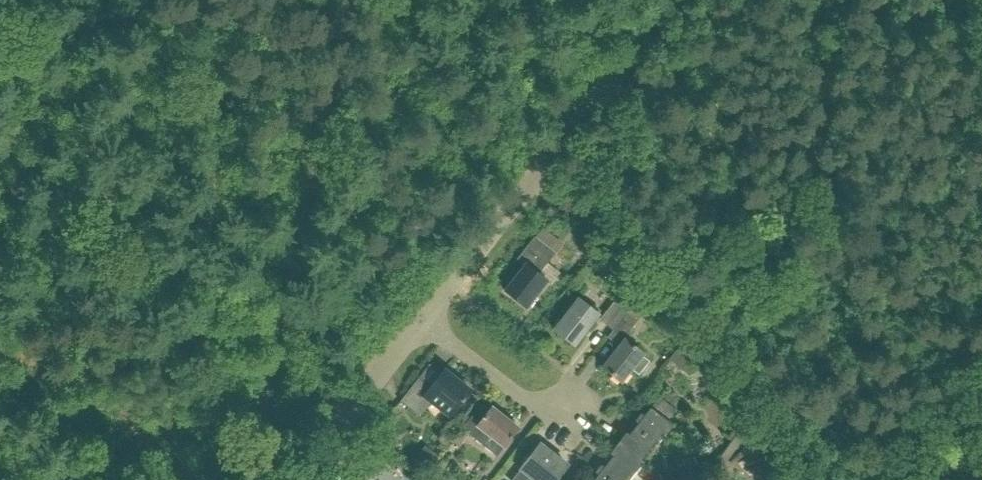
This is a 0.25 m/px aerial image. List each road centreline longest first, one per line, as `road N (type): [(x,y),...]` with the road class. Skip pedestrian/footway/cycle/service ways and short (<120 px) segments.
road 1 (track): [(341,0),(330,127),(255,457),(256,479)]
road 2 (unclassified): [(422,318),(672,0)]
road 3 (residential): [(589,395),(570,414),(550,416),(422,318)]
road 4 (unclassified): [(298,479),(422,318)]

